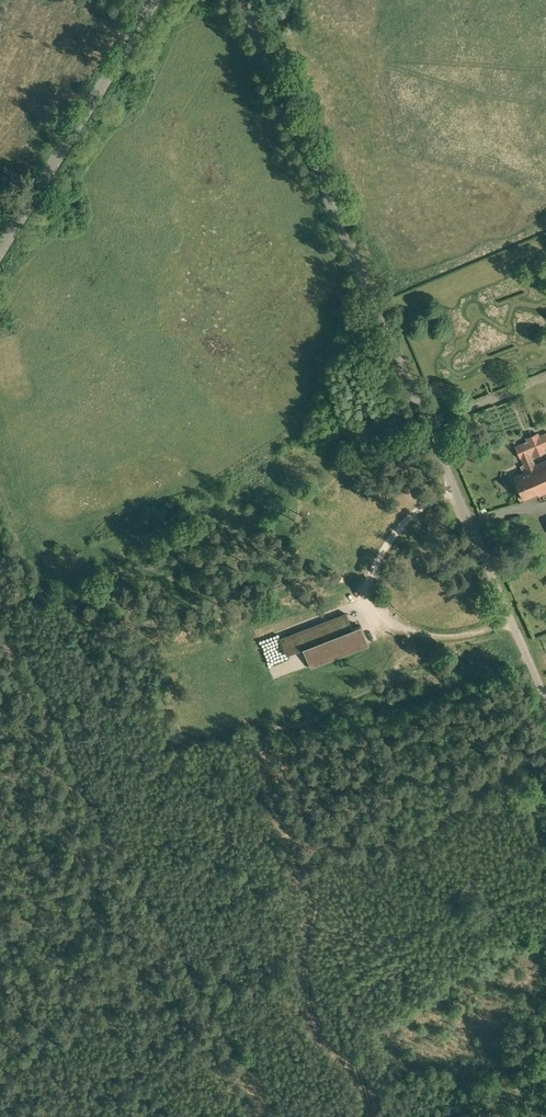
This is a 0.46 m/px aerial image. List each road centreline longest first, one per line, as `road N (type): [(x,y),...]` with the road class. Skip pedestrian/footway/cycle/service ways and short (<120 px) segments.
road 1 (unclassified): [(484,556),(243,0)]
road 2 (track): [(453,489),(399,528),(368,593),(376,607),(427,636),(457,640),(511,618)]
road 3 (tertiary): [(0,252),(150,0)]
road 4 (unclassified): [(484,556),(545,695)]

